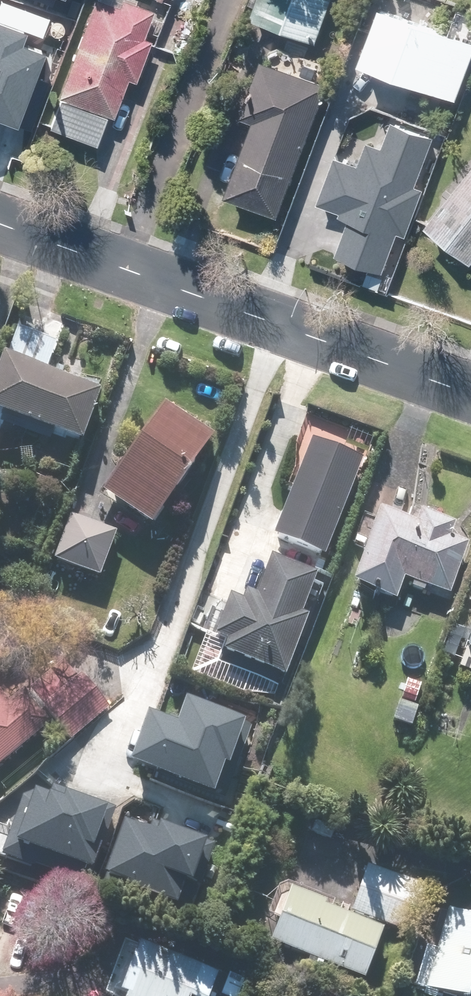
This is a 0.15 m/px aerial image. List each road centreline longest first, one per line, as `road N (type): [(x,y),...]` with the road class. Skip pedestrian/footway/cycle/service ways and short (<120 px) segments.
road 1 (tertiary): [(0,224),(470,393)]

